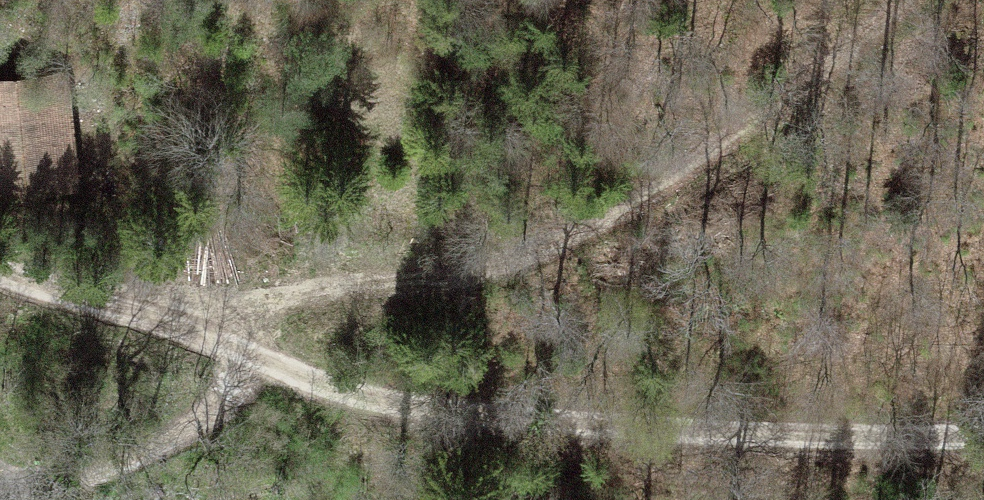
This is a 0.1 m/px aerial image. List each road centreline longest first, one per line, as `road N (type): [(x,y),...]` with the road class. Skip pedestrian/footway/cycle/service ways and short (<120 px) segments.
road 1 (track): [(906,0),(615,220),(538,257),(310,299),(253,344),(216,406),(153,450),(40,472)]
road 2 (track): [(983,439),(666,441),(0,282)]

